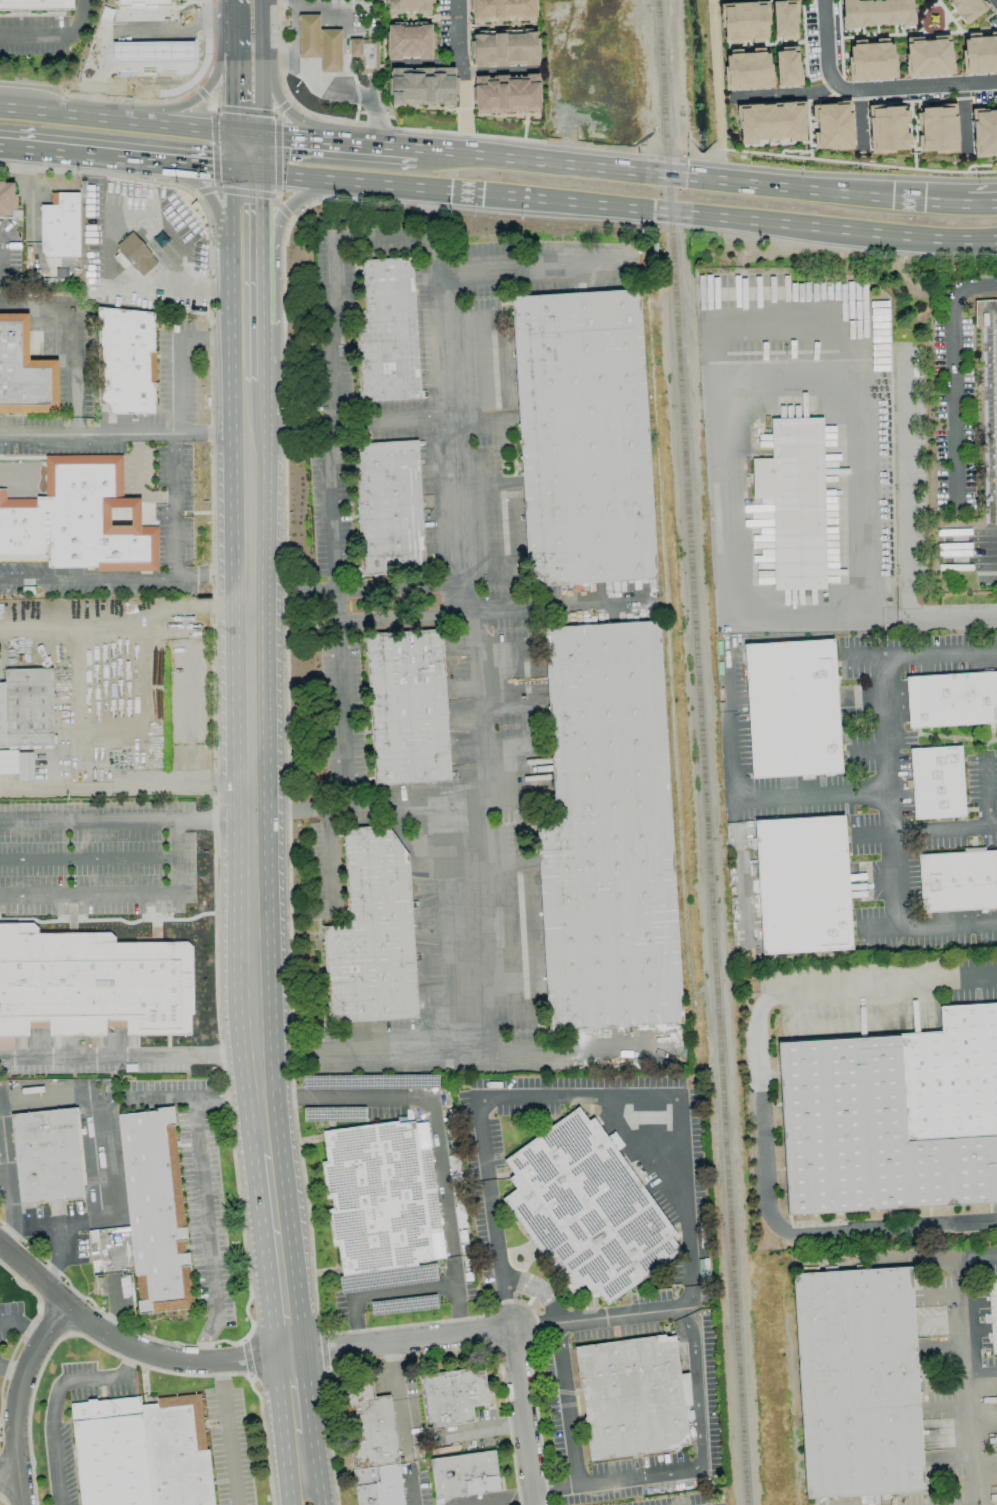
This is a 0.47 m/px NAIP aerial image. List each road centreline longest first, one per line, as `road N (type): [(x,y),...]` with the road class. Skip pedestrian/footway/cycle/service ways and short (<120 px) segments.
road 1 (trunk): [(252,172),(911,240),(996,241)]
road 2 (primary): [(268,1159),(252,886),(252,435)]
road 3 (residential): [(0,1247),(100,1332),(182,1363),(510,1329)]
road 4 (trunk): [(996,200),(934,201),(467,152)]
road 5 (trunk): [(239,134),(0,107)]
road 6 (residential): [(65,1307),(20,1409),(18,1504)]
road 7 (primary): [(287,1357),(268,1159)]
road 8 (residential): [(510,1329),(537,1504)]
road 9 (residential): [(837,81),(852,92),(996,81)]
road 10 (trunk): [(157,163),(205,191),(253,286)]
road 11 (trunk): [(253,286),(284,211),(311,190),(355,183)]
road 12 (trunk): [(0,147),(157,163)]
road 13 (trunk): [(235,30),(201,92),(130,123)]
road 14 (primary): [(262,134),(261,0)]
road 15 (trunk): [(339,140),(283,108),(262,57)]

